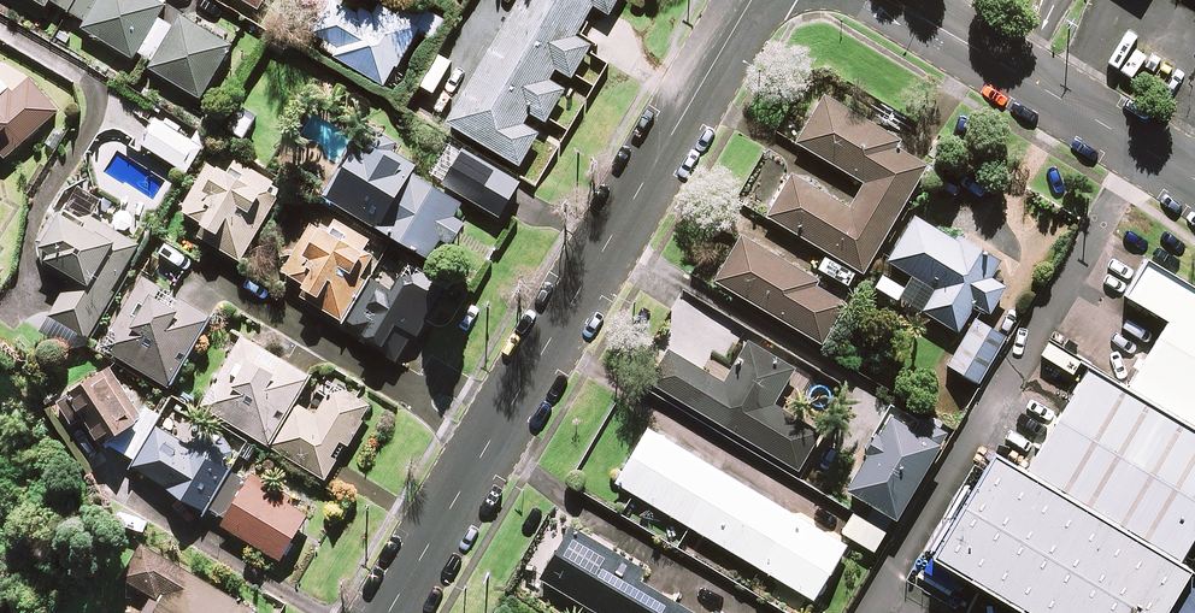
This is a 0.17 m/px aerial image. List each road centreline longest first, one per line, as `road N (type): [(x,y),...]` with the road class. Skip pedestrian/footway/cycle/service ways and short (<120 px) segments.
road 1 (residential): [(389,612),(752,0)]
road 2 (unclassified): [(1194,177),(896,0)]

